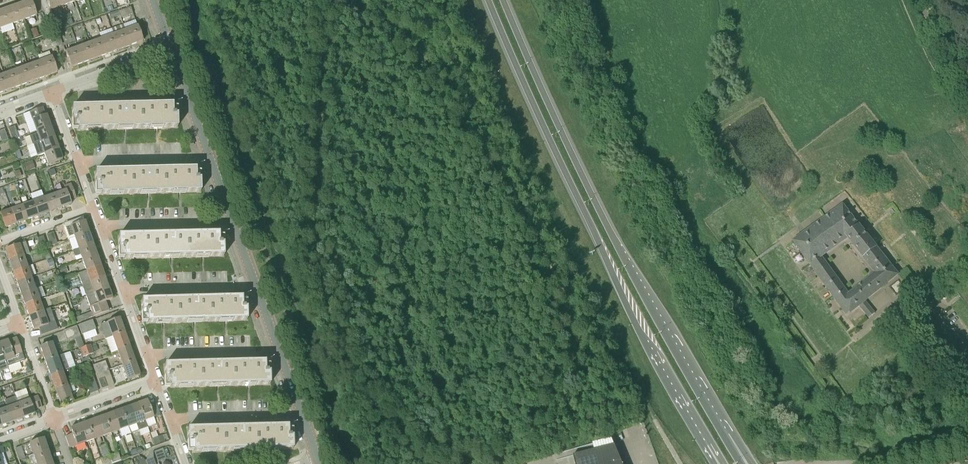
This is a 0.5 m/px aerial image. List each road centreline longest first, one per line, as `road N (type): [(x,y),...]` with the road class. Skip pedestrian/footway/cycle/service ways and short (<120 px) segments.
road 1 (primary): [(487,0),(625,302),(717,462)]
road 2 (primary): [(736,448),(611,228),(505,0)]
road 3 (tertiary): [(253,279),(171,48)]
road 4 (tertiary): [(317,459),(253,279)]
road 5 (residential): [(125,292),(253,279)]

